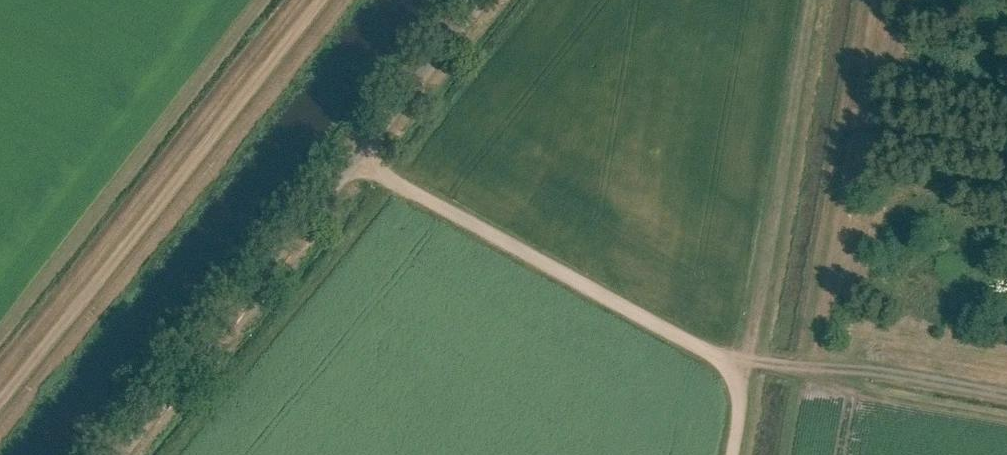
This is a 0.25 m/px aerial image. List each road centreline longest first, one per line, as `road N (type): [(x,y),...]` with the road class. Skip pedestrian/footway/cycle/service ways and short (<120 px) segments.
road 1 (unclassified): [(107,454),(479,0)]
road 2 (track): [(0,397),(315,0)]
road 3 (track): [(351,158),(705,352),(746,363)]
road 4 (track): [(810,0),(746,363)]

